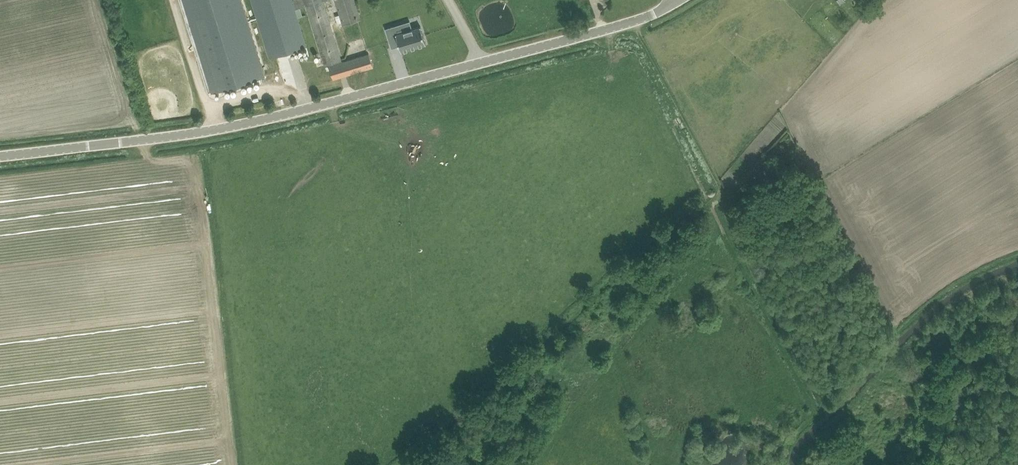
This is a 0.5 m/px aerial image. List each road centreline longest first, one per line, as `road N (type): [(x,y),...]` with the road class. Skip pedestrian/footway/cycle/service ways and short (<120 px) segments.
road 1 (unclassified): [(0,158),(132,144),(309,110),(639,24),(682,0)]
road 2 (track): [(400,464),(724,193)]
road 3 (track): [(639,24),(724,193)]

